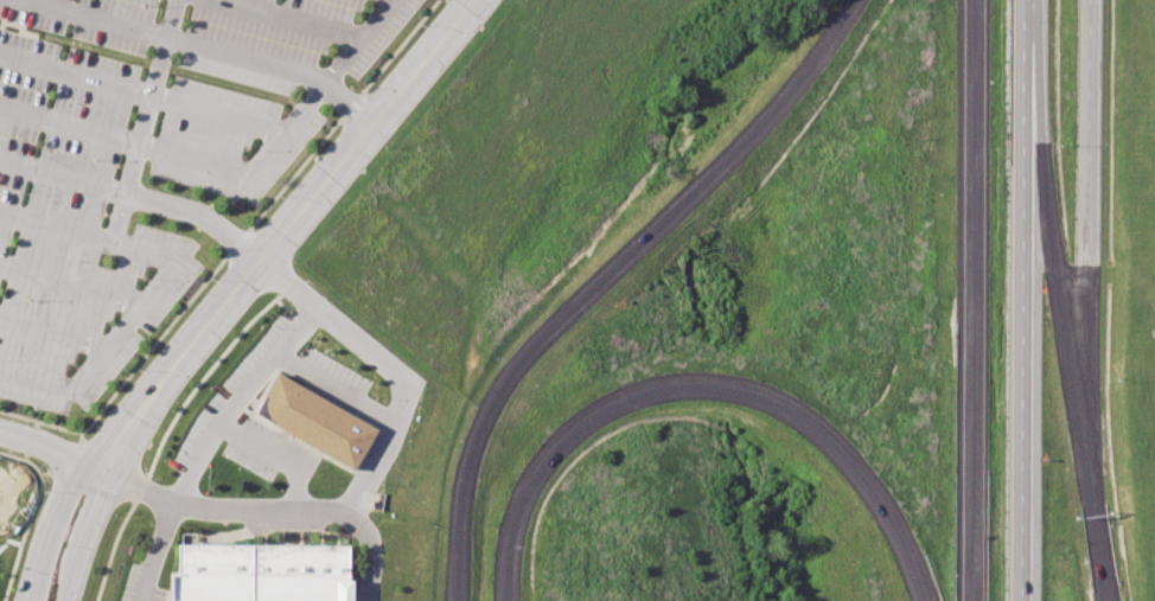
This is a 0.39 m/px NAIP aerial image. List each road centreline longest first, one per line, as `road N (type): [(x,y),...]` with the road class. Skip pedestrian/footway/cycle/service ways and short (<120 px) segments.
road 1 (motorway): [(508,600),(511,536),(535,474),(555,448),(614,402),(681,383),(758,391),(828,434),(880,497),(927,600)]
road 2 (residential): [(95,477),(481,0)]
road 3 (motorway): [(970,0),(968,600)]
road 4 (motorway): [(859,0),(738,148),(524,357),(477,436)]
road 5 (motorway): [(1022,600),(1023,143)]
road 6 (motorway): [(1090,450),(1023,143)]
road 7 (residential): [(1089,260),(1091,0)]
road 8 (residential): [(1090,450),(1089,260)]
road 9 (motorway): [(477,436),(465,478),(458,600)]
road 10 (motorway): [(1109,600),(1090,450)]
road 11 (residential): [(95,477),(63,492),(25,600)]
road 12 (motorway): [(1023,143),(1026,0)]
road 13 (residential): [(69,600),(96,512),(95,477)]

